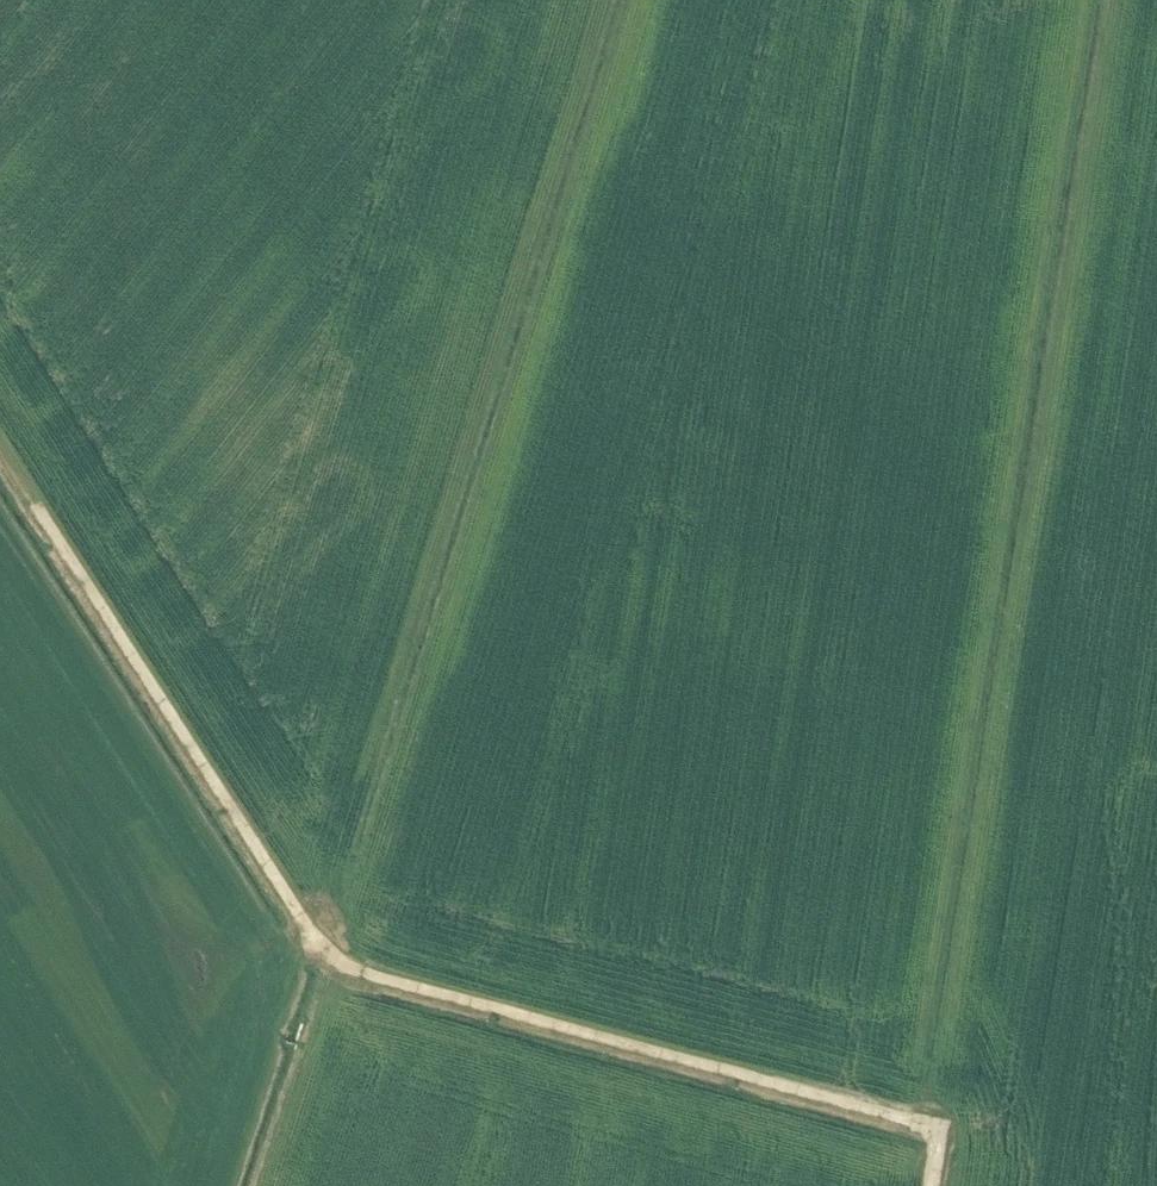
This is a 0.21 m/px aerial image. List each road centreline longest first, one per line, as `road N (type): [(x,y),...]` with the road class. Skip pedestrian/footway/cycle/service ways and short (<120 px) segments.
road 1 (track): [(0,452),(309,932),(341,964),(906,1120),(933,1130),(938,1185)]

